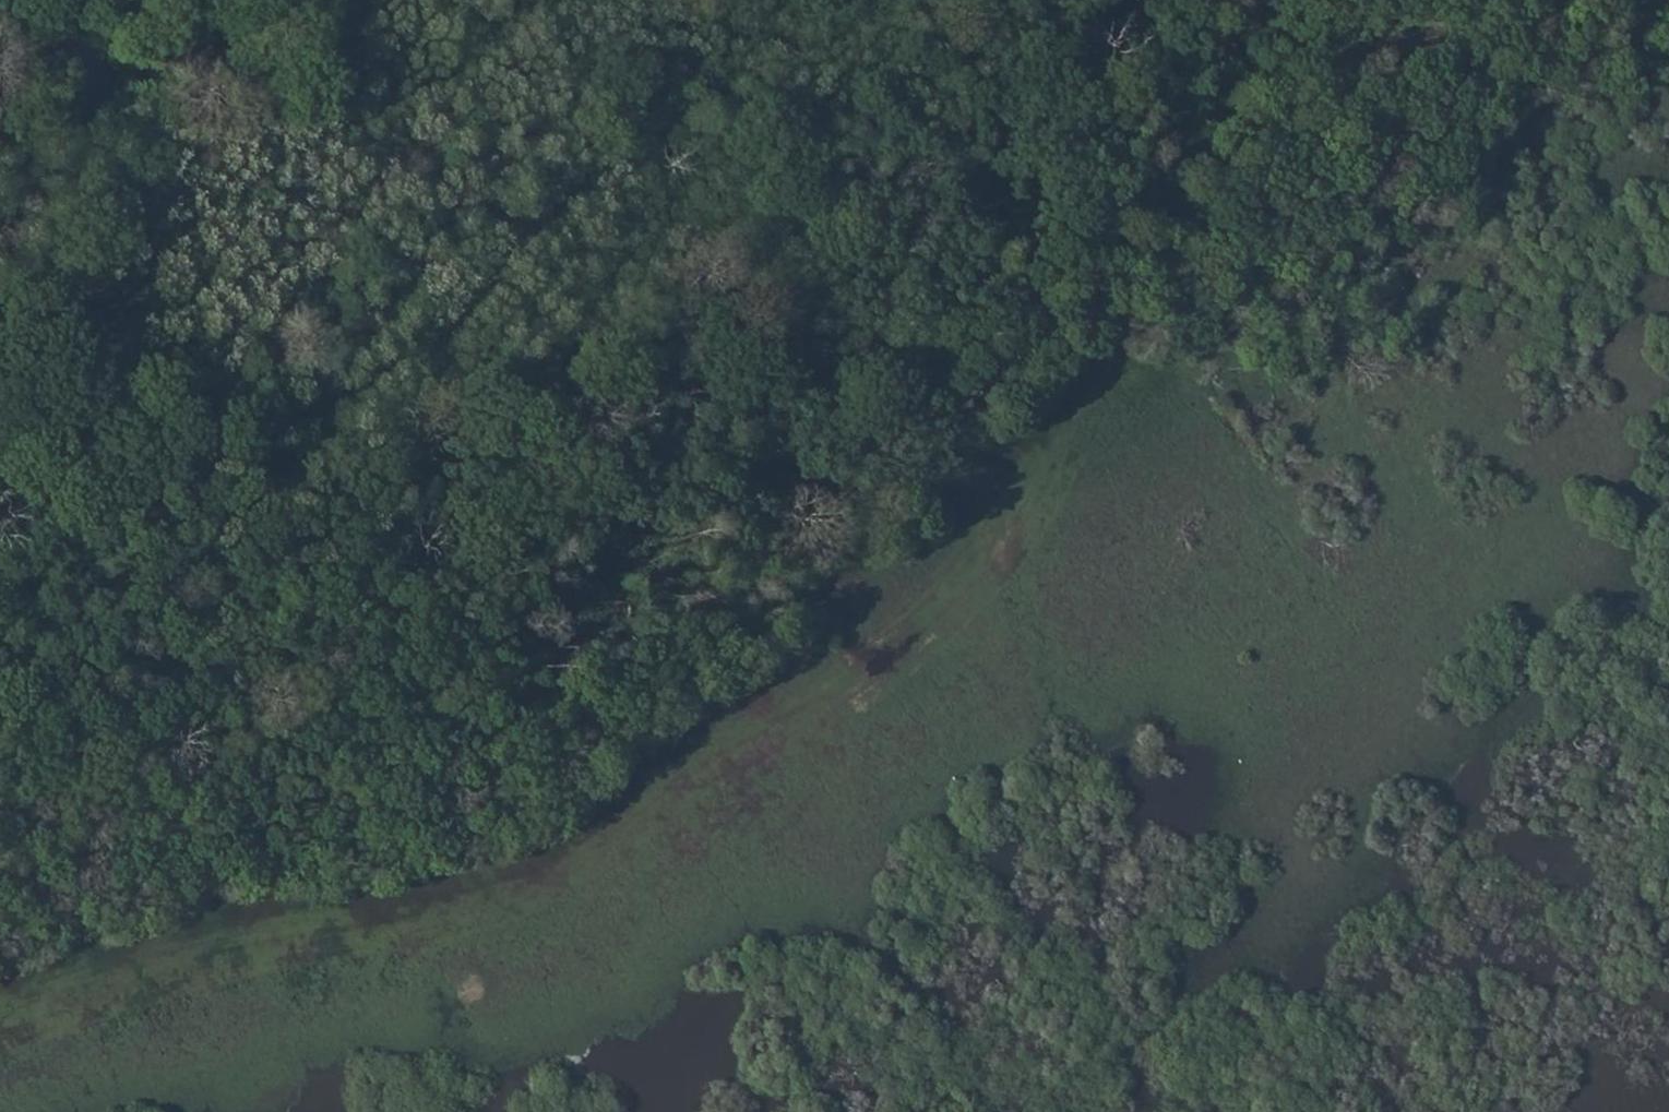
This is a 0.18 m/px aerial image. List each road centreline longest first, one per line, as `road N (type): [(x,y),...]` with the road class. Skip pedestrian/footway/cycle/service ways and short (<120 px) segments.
road 1 (track): [(0,1005),(279,893),(424,875),(554,834),(686,732),(813,698),(907,654),(1042,474),(1116,339),(1175,216),(1219,145),(1261,0)]
road 2 (track): [(688,0),(577,161),(478,282),(376,371),(0,527)]

